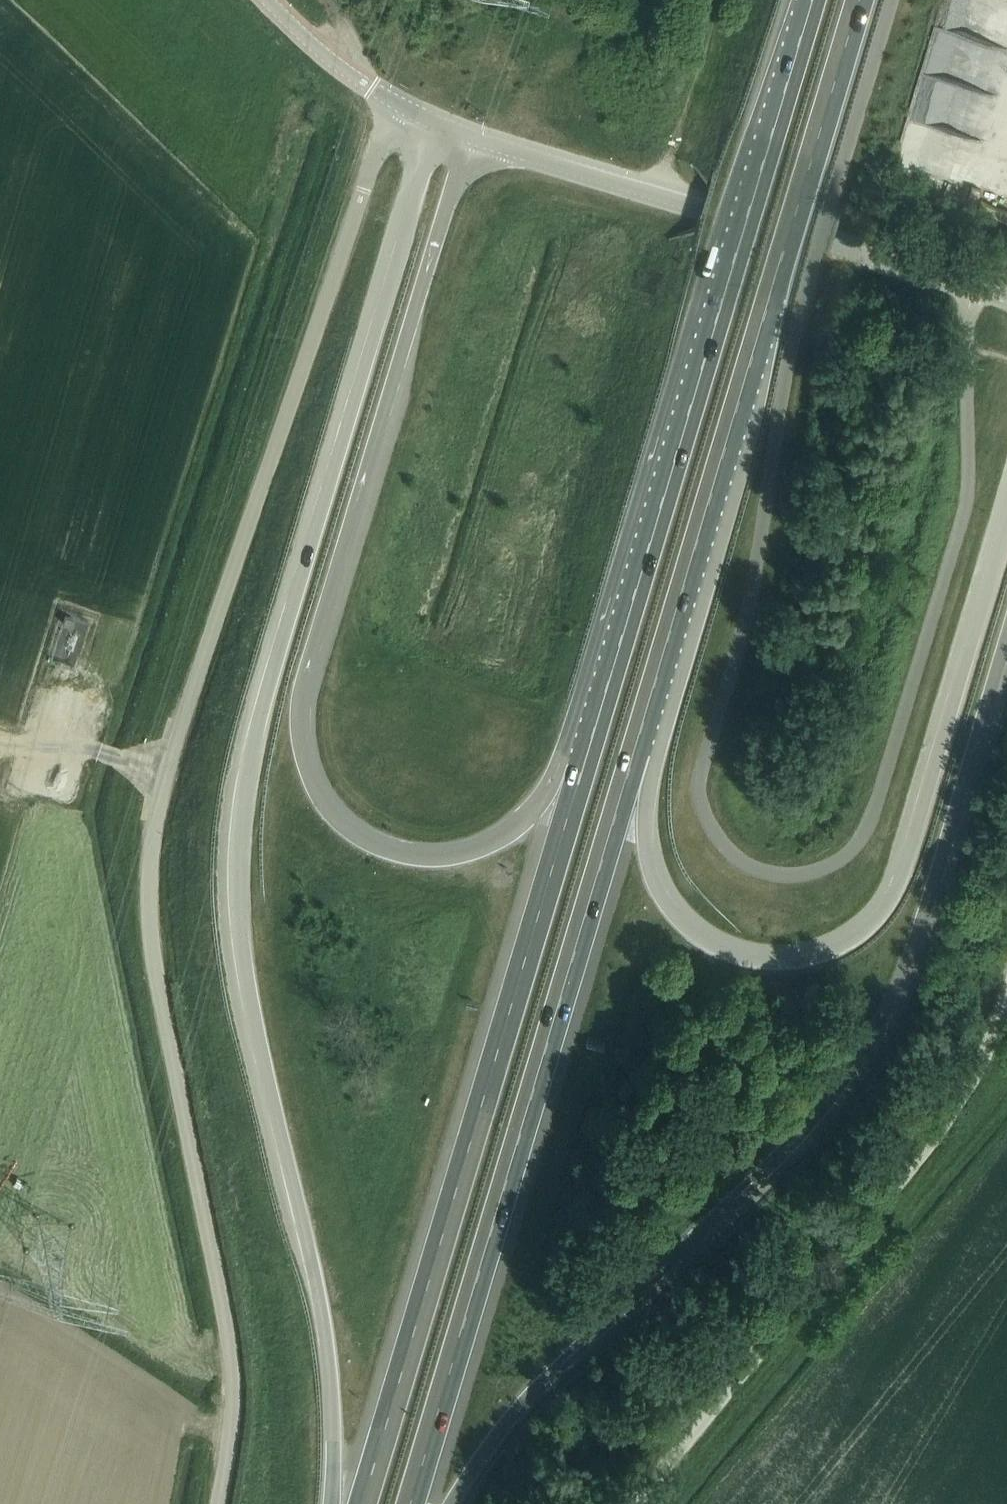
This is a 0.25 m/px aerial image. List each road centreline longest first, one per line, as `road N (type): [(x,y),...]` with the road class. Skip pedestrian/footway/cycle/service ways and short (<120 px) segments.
road 1 (unclassified): [(222,1503),(237,1370),(158,965),(154,867),(166,800),(276,441),(394,101)]
road 2 (motorway): [(437,122),(255,739),(236,850),(241,945),(316,1275),(340,1503)]
road 3 (motorway): [(449,1503),(528,1398),(825,1104),(871,1038),(928,900),(1006,634)]
road 4 (motorway): [(583,763),(496,836),(435,855),(401,853),(337,818),(304,759),(300,726),(318,638),(467,133)]
road 5 (motorway): [(1006,521),(905,867),(857,939),(785,962),(751,959),(686,926),(663,899),(643,844),(644,722)]
road 6 (motorway): [(409,1503),(644,722)]
road 7 (motorway): [(811,0),(583,763)]
road 8 (motorway): [(583,763),(362,1503)]
road 9 (motorway): [(644,722),(859,0)]
road 10 (unclassified): [(638,1503),(971,1083),(1006,989)]
road 11 (tertiary): [(1006,294),(660,195)]
road 12 (unclassified): [(660,195),(719,0)]
road 13 (tertiary): [(660,195),(467,133)]
road 14 (tertiary): [(394,101),(344,70),(268,0)]

